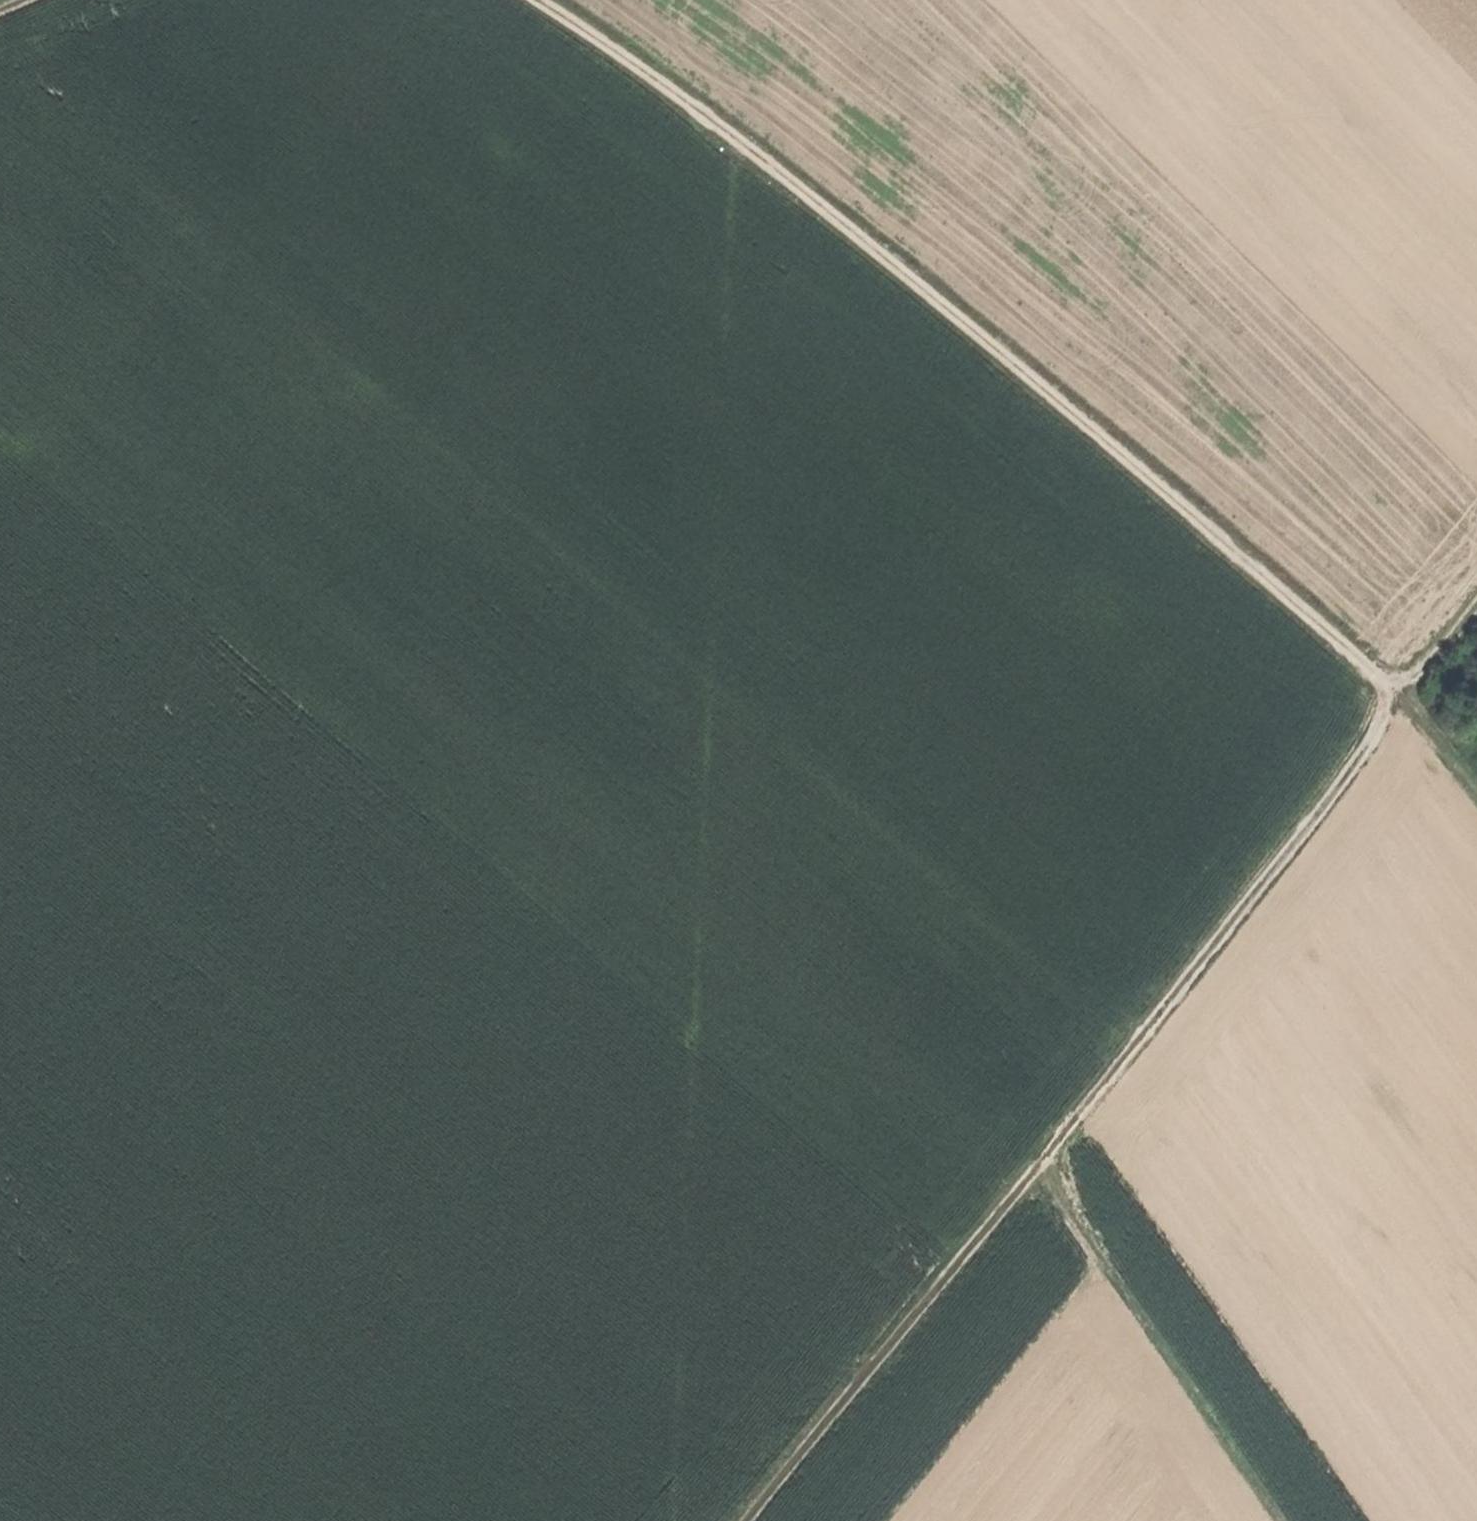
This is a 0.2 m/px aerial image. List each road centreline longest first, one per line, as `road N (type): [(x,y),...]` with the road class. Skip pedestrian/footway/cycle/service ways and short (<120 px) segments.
road 1 (track): [(755,1520),(1222,932),(1476,592)]
road 2 (track): [(539,0),(723,129),(1115,447),(1396,696)]

